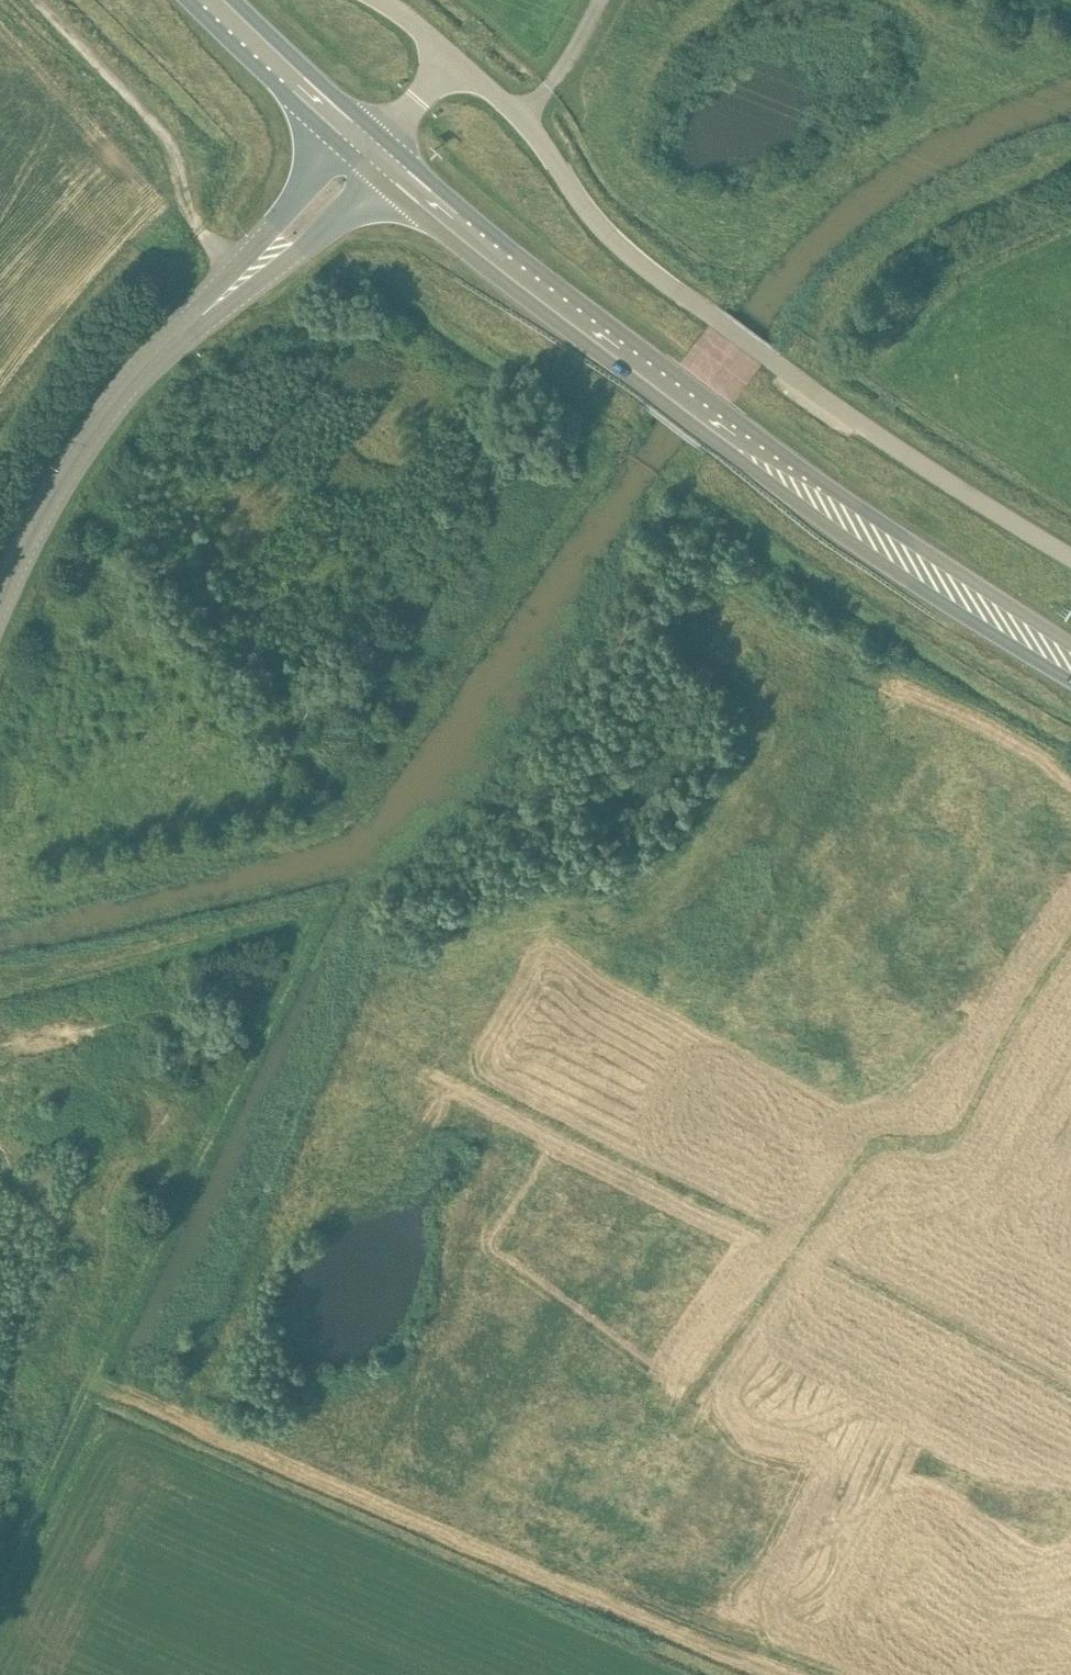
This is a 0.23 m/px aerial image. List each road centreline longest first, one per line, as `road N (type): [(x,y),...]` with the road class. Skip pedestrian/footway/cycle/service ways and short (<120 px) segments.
road 1 (unclassified): [(1070,554),(629,258),(583,210),(526,121),(468,70)]
road 2 (primary): [(1070,667),(797,489),(542,295)]
road 3 (unclassified): [(0,601),(68,472),(146,366),(238,281)]
road 4 (track): [(238,281),(210,246),(167,139),(35,0)]
road 5 (primary): [(542,295),(510,247),(433,180)]
road 6 (primary): [(412,207),(491,273),(542,295)]
road 7 (primary): [(222,11),(244,57),(309,125)]
road 8 (primary): [(335,95),(267,34),(222,11)]
road 9 (unclassified): [(238,281),(297,253),(339,212)]
road 10 (unclassified): [(312,186),(238,281)]

